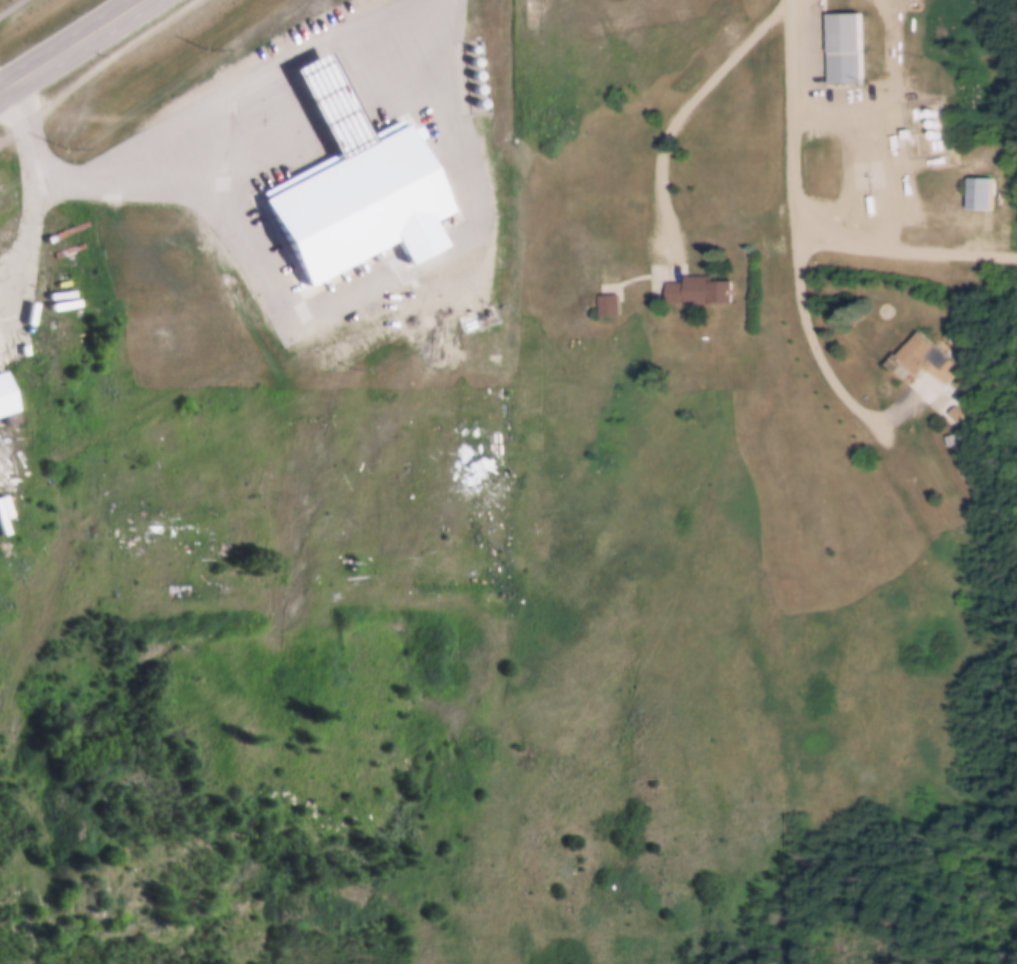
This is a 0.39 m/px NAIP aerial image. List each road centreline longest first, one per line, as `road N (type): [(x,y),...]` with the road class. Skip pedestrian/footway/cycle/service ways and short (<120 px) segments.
road 1 (residential): [(796,0),(801,245)]
road 2 (primary): [(0,91),(137,0)]

